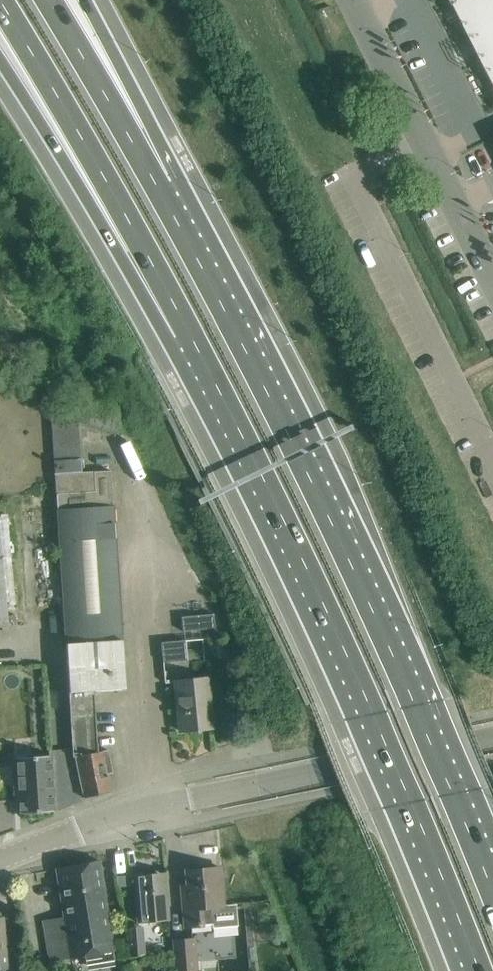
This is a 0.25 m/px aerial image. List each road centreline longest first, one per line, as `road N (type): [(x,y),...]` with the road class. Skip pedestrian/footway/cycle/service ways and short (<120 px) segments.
road 1 (trunk): [(492,899),(312,482),(164,192)]
road 2 (trunk): [(217,388),(372,713),(476,970)]
road 3 (tertiary): [(0,859),(198,797),(492,736)]
road 4 (trunk): [(0,5),(217,388)]
road 5 (trunk): [(0,65),(217,388)]
road 6 (unclassified): [(492,277),(354,0)]
road 7 (trunk): [(164,192),(48,0)]
road 8 (trunk): [(164,192),(133,93),(88,0)]

